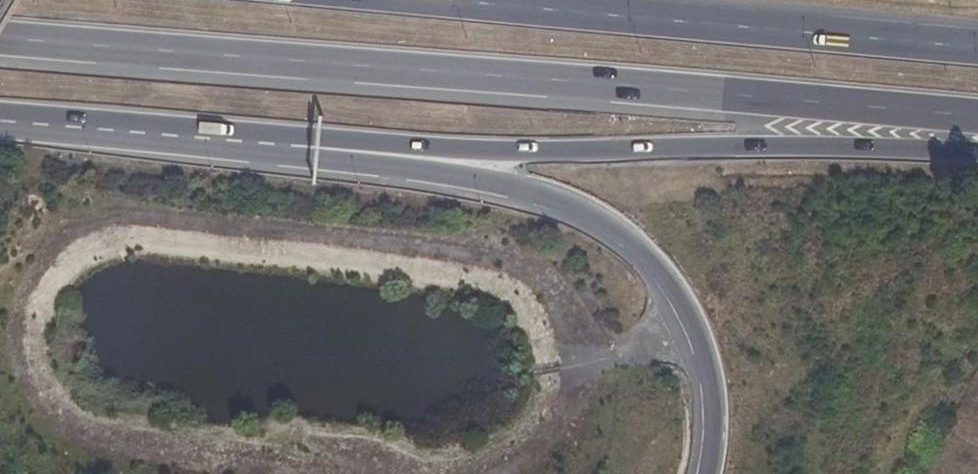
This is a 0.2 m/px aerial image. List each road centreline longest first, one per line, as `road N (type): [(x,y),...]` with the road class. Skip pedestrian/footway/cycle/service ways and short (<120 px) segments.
road 1 (trunk): [(0,37),(977,120)]
road 2 (trunk): [(296,147),(977,156)]
road 3 (trunk): [(296,147),(500,181),(618,229),(663,273),(700,341),(714,426),(707,473)]
road 4 (trunk): [(977,46),(450,0)]
road 5 (trunk): [(0,119),(296,147)]

